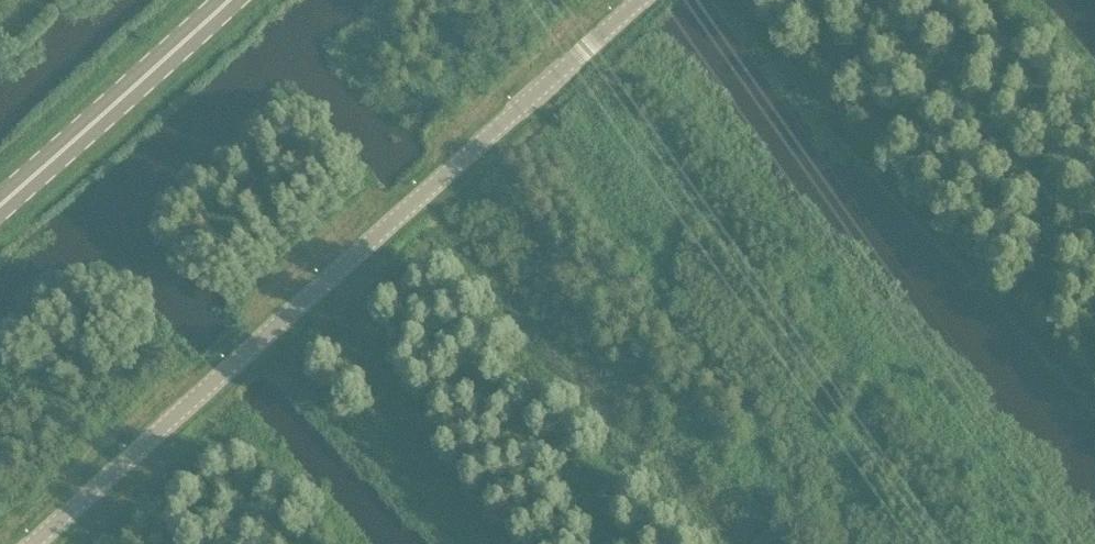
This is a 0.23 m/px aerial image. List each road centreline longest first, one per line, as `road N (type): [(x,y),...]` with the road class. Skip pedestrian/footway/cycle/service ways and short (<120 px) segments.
road 1 (unclassified): [(641,0),(36,543)]
road 2 (primary): [(0,207),(230,0)]

